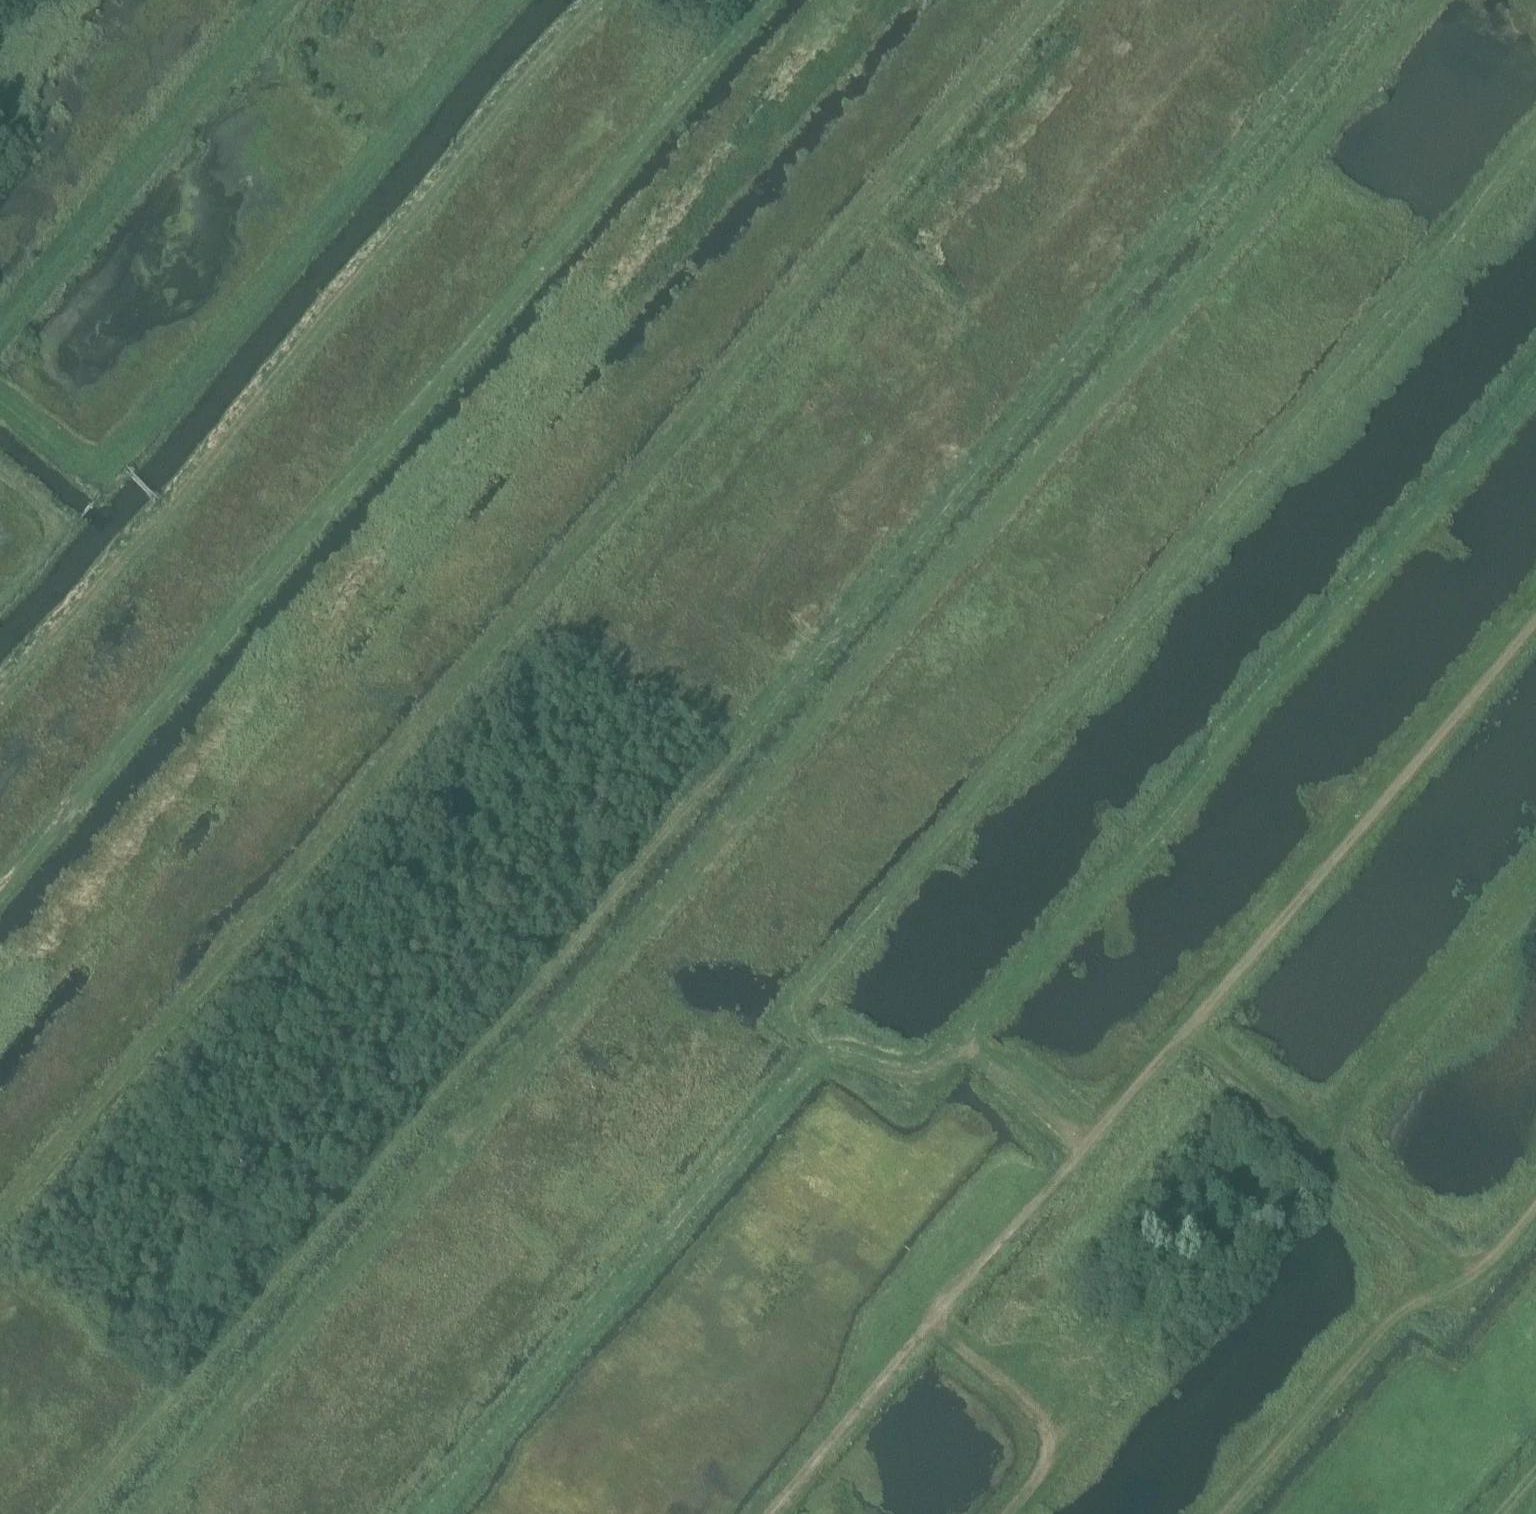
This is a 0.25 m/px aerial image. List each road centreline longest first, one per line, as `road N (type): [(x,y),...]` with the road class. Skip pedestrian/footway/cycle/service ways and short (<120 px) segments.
road 1 (track): [(293,0),(0,337)]
road 2 (track): [(0,597),(60,530),(0,468)]

